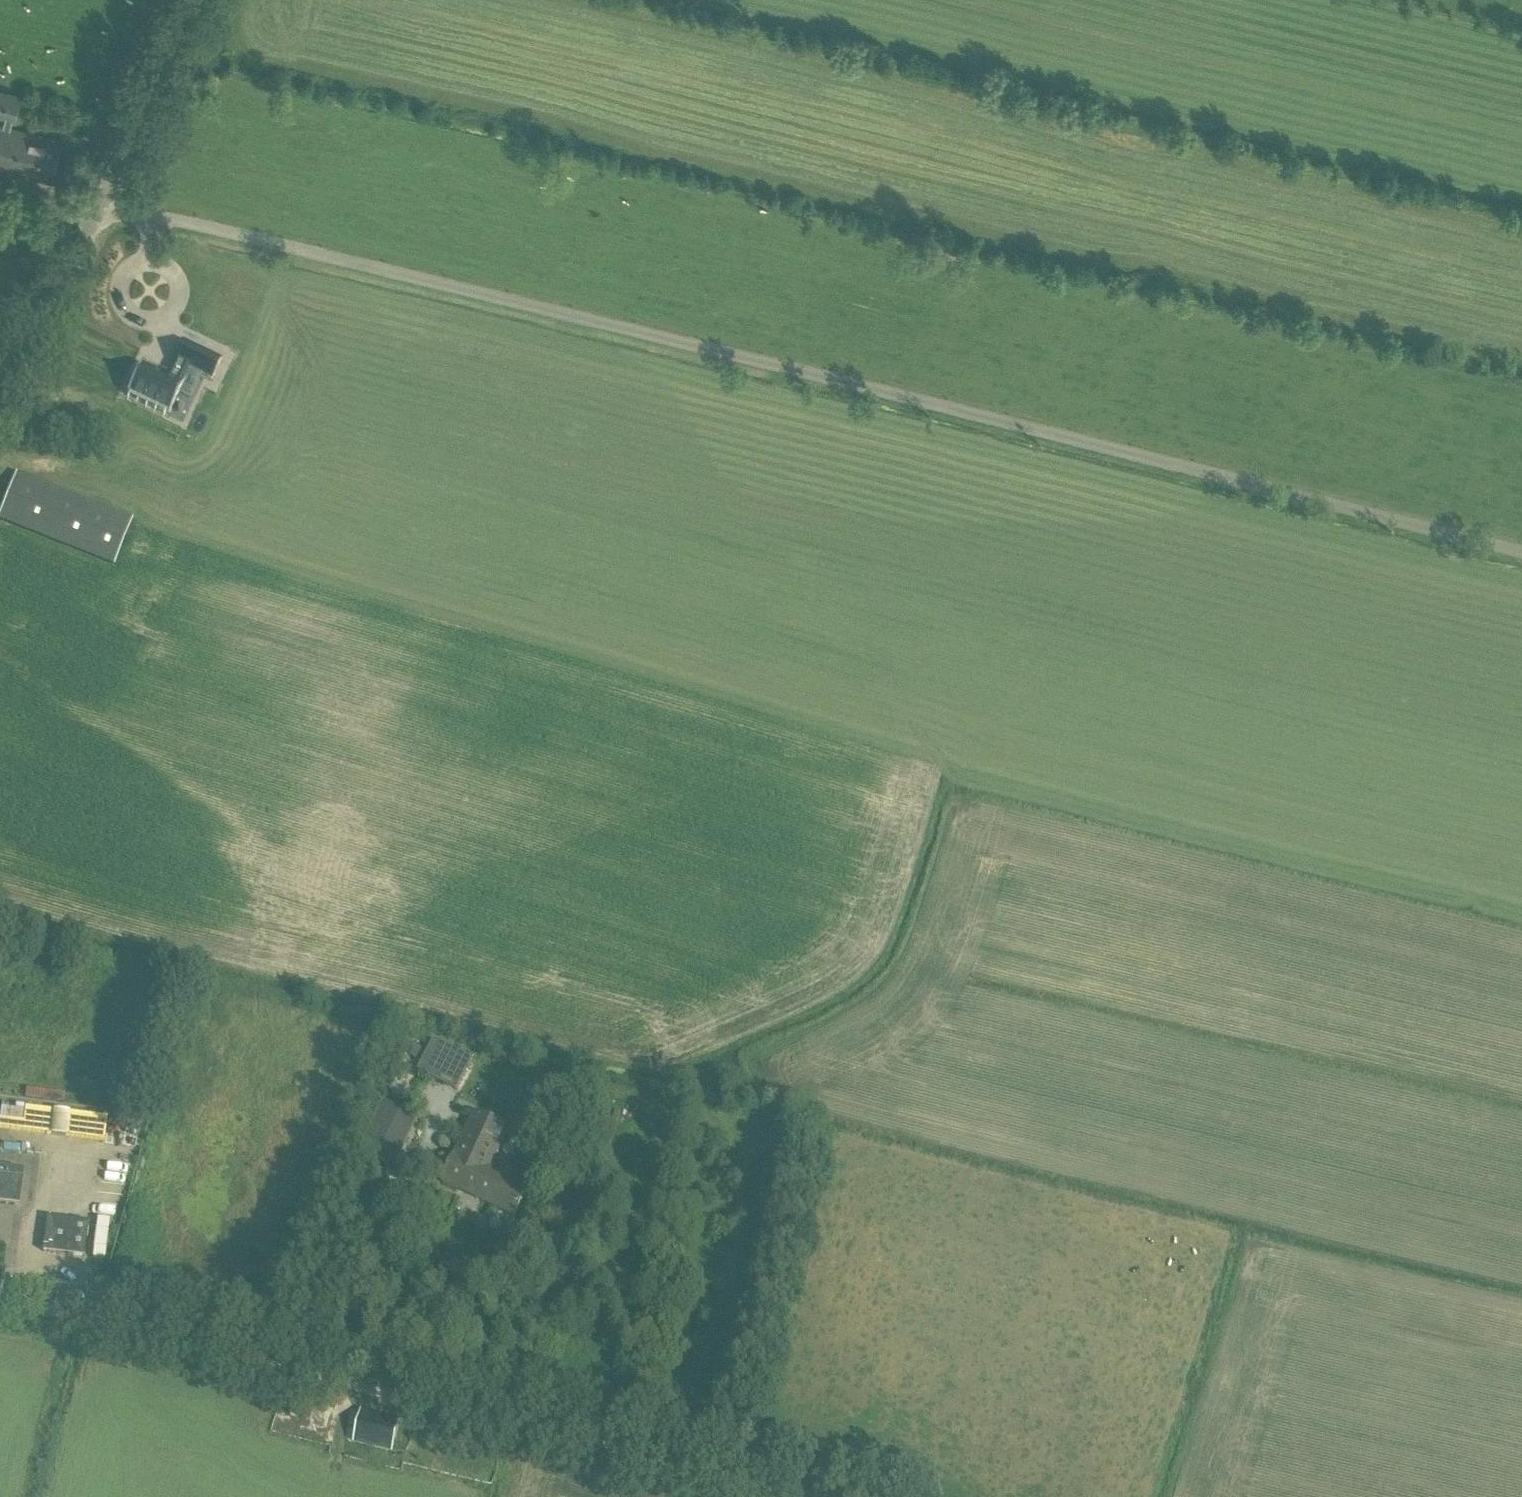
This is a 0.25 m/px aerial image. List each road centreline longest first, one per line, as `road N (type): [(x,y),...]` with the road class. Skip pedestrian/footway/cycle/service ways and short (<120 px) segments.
road 1 (unclassified): [(1521,549),(94,200)]
road 2 (track): [(829,1496),(118,1324)]
road 3 (unclassified): [(94,200),(188,0)]
road 4 (unclassified): [(0,394),(94,200)]

